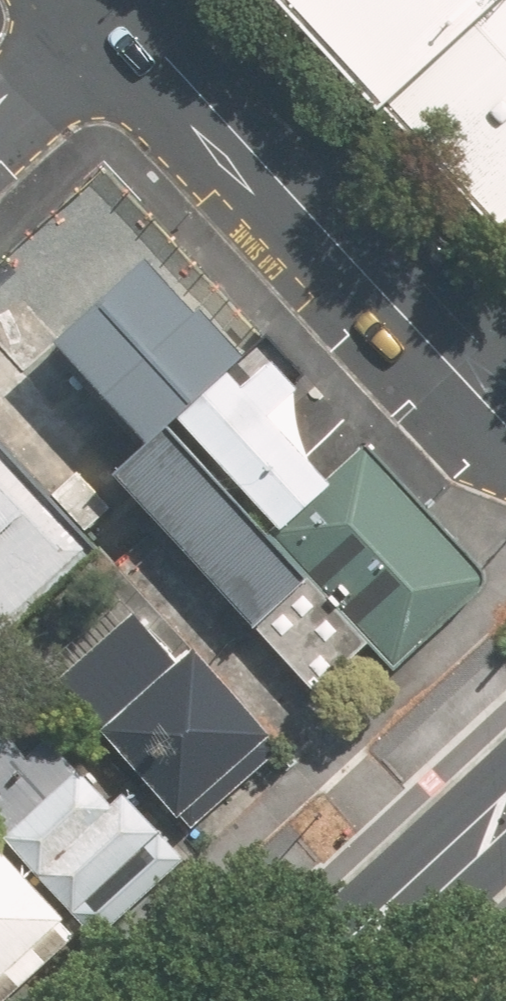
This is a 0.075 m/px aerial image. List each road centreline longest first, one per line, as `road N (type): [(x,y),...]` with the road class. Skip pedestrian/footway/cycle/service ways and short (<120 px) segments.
road 1 (residential): [(118,7),(505,435)]
road 2 (secondary): [(297,1000),(505,809)]
road 3 (residential): [(0,114),(118,7)]

